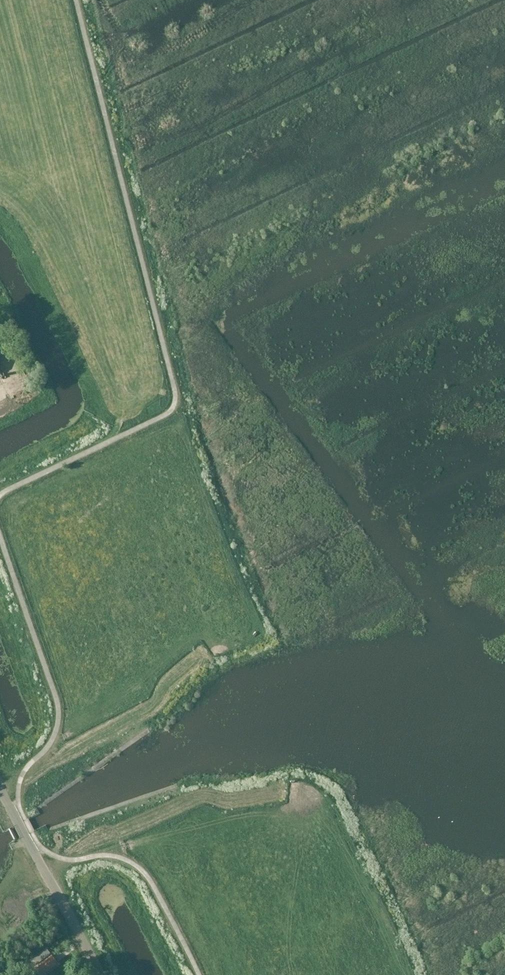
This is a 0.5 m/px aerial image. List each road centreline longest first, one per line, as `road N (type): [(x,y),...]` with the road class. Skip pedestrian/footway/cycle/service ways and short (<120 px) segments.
road 1 (tertiary): [(101,974),(0,788)]

